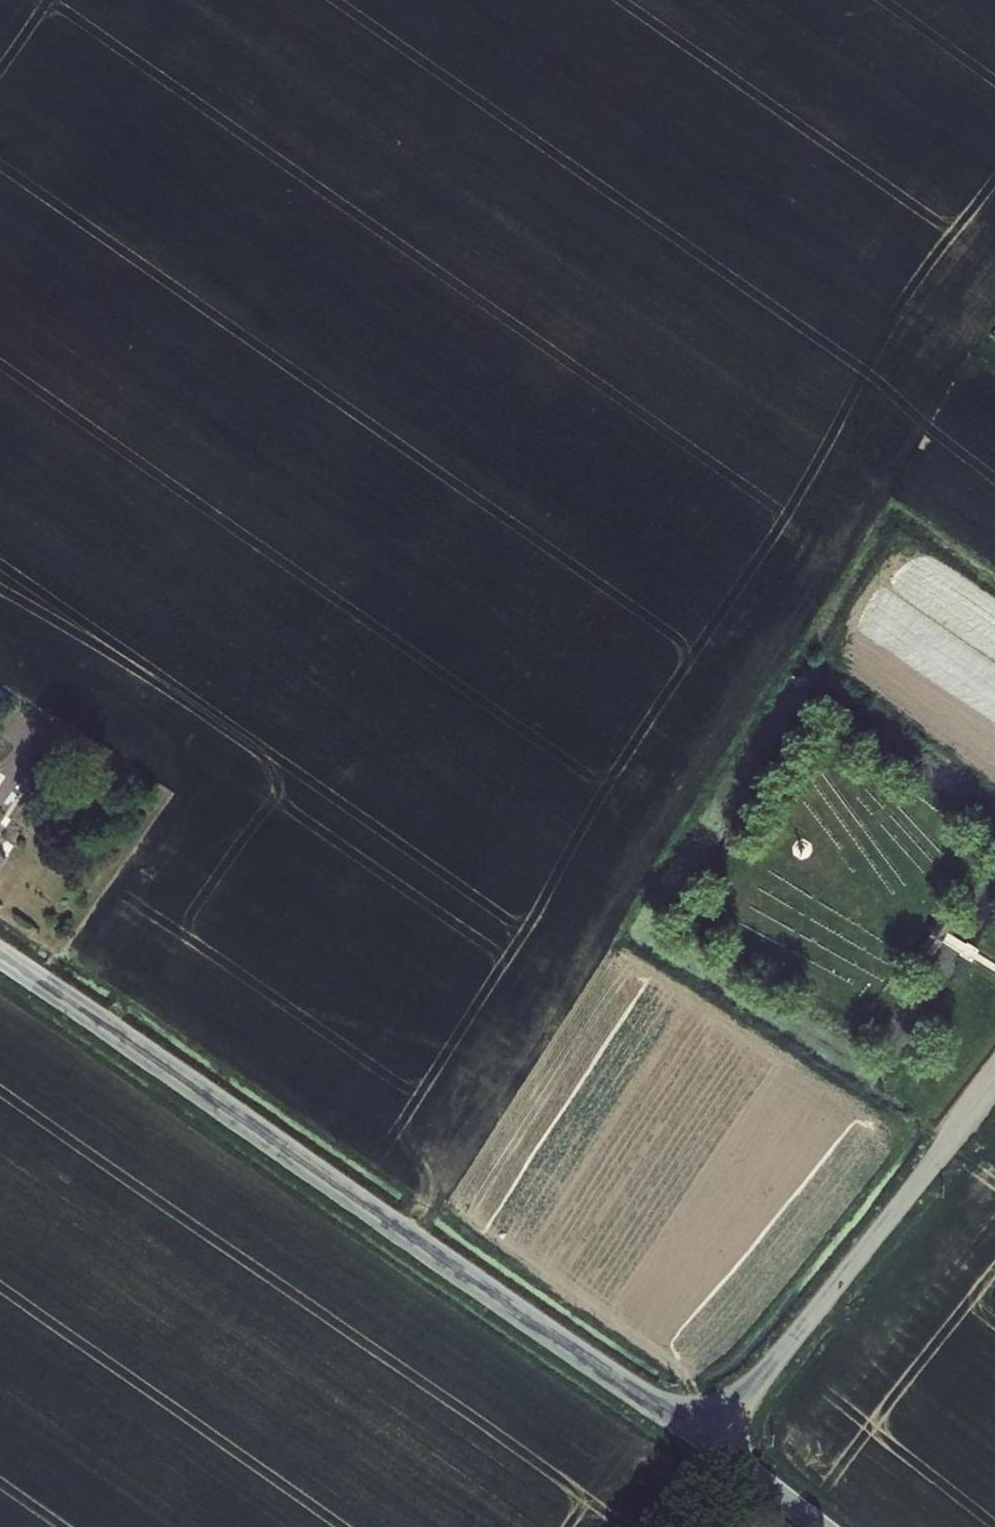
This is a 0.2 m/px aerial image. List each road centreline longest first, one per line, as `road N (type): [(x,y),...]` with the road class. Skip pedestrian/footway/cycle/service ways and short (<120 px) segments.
road 1 (tertiary): [(718,1438),(528,1321),(0,957)]
road 2 (tertiary): [(994,1067),(718,1438)]
road 3 (tertiary): [(830,1526),(718,1438)]

